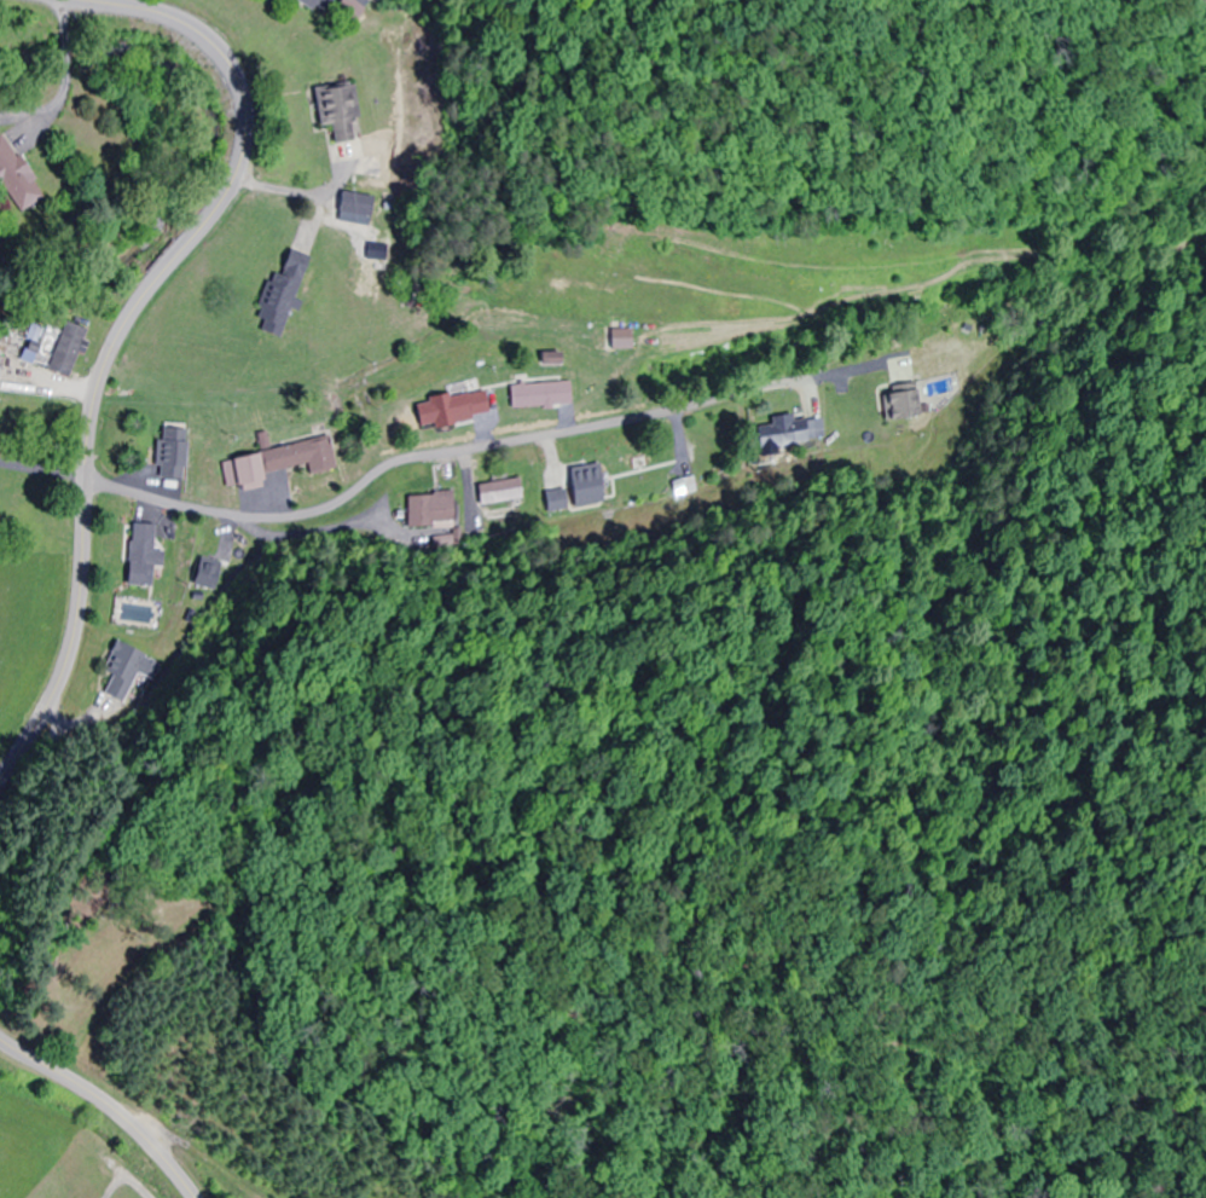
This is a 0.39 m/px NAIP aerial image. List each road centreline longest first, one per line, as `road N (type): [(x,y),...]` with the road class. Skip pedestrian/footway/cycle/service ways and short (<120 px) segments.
road 1 (tertiary): [(0,786),(68,632),(82,573),(89,433),(110,357),(147,293),(225,195),(245,133),(238,86),(201,37),(143,11),(80,0)]
road 2 (residential): [(86,480),(220,515),(308,515),(414,458),(840,375)]
road 3 (tertiary): [(193,1197),(118,1116),(0,1035)]
road 4 (residential): [(974,1197),(1205,1106)]
road 5 (residential): [(60,0),(70,52),(63,98),(42,115),(0,126)]

